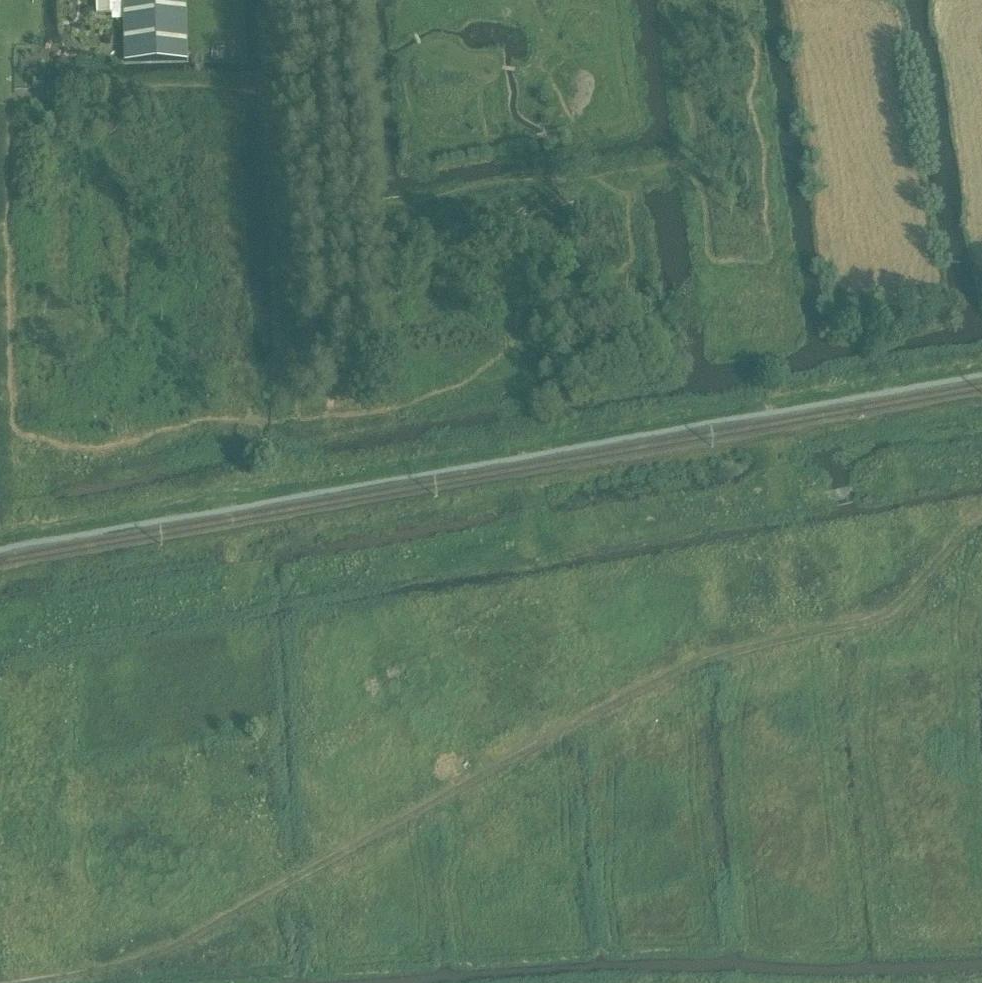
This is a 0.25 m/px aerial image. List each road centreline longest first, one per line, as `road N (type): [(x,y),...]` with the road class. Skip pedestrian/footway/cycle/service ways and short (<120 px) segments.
road 1 (track): [(24,982),(109,969),(183,943),(674,675),(874,619),(900,604),(981,520)]

